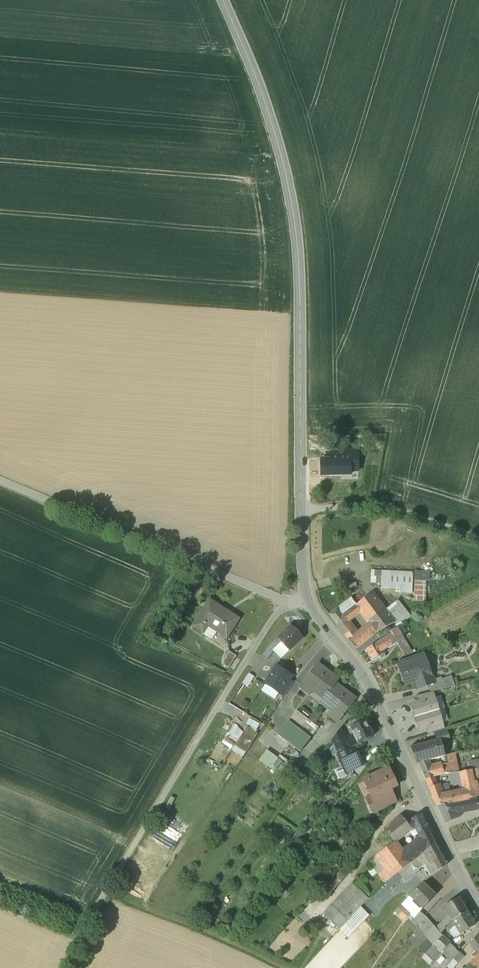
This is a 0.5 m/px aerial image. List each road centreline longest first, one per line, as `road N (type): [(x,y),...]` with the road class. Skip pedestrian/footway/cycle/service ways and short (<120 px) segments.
road 1 (unclassified): [(301,509),(294,217),(277,140),(224,0)]
road 2 (track): [(284,605),(63,967)]
road 3 (residential): [(478,914),(365,678),(308,600)]
road 4 (track): [(197,563),(0,480)]

